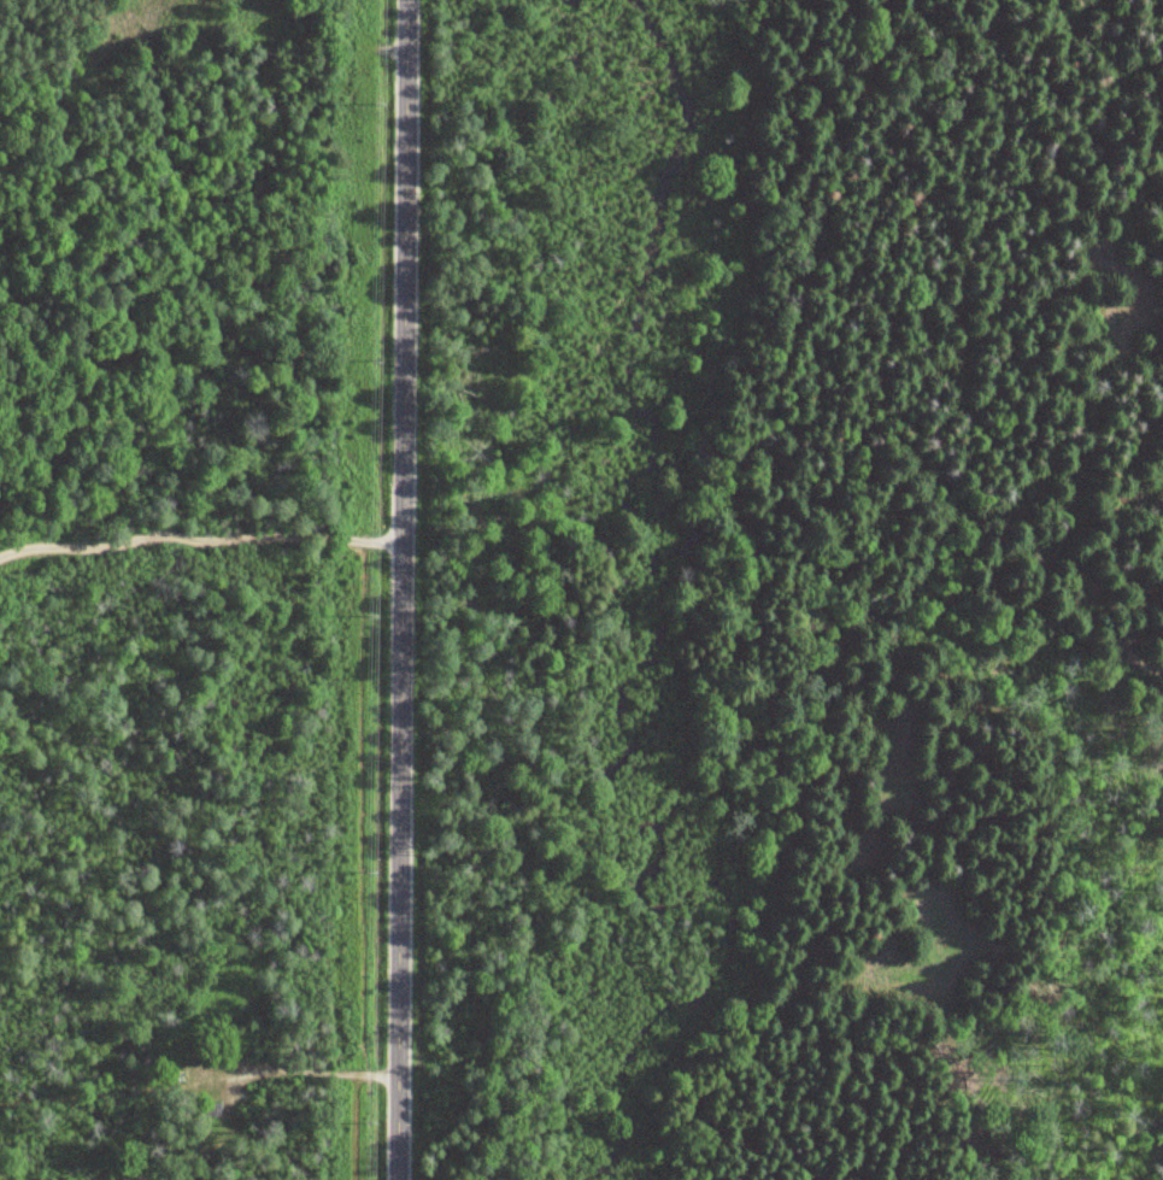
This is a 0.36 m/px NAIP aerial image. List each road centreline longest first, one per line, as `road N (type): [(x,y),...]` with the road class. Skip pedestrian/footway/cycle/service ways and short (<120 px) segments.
road 1 (residential): [(403,1179),(412,0)]
road 2 (residential): [(404,1106),(228,1145),(195,1179)]

